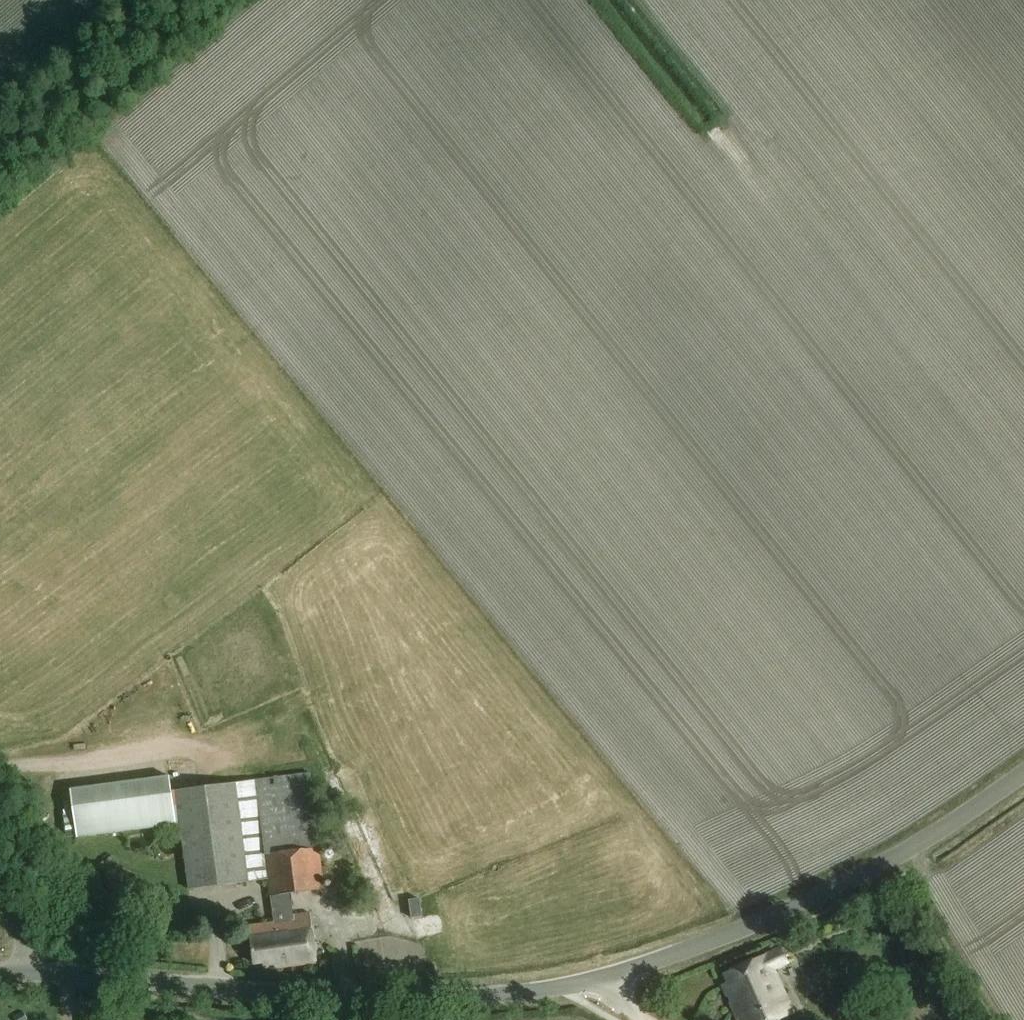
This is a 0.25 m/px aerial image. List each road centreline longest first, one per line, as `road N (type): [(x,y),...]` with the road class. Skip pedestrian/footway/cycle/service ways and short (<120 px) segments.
road 1 (tertiary): [(610,977),(533,992),(406,999),(27,973)]
road 2 (tertiary): [(610,977),(836,890),(1023,773)]

